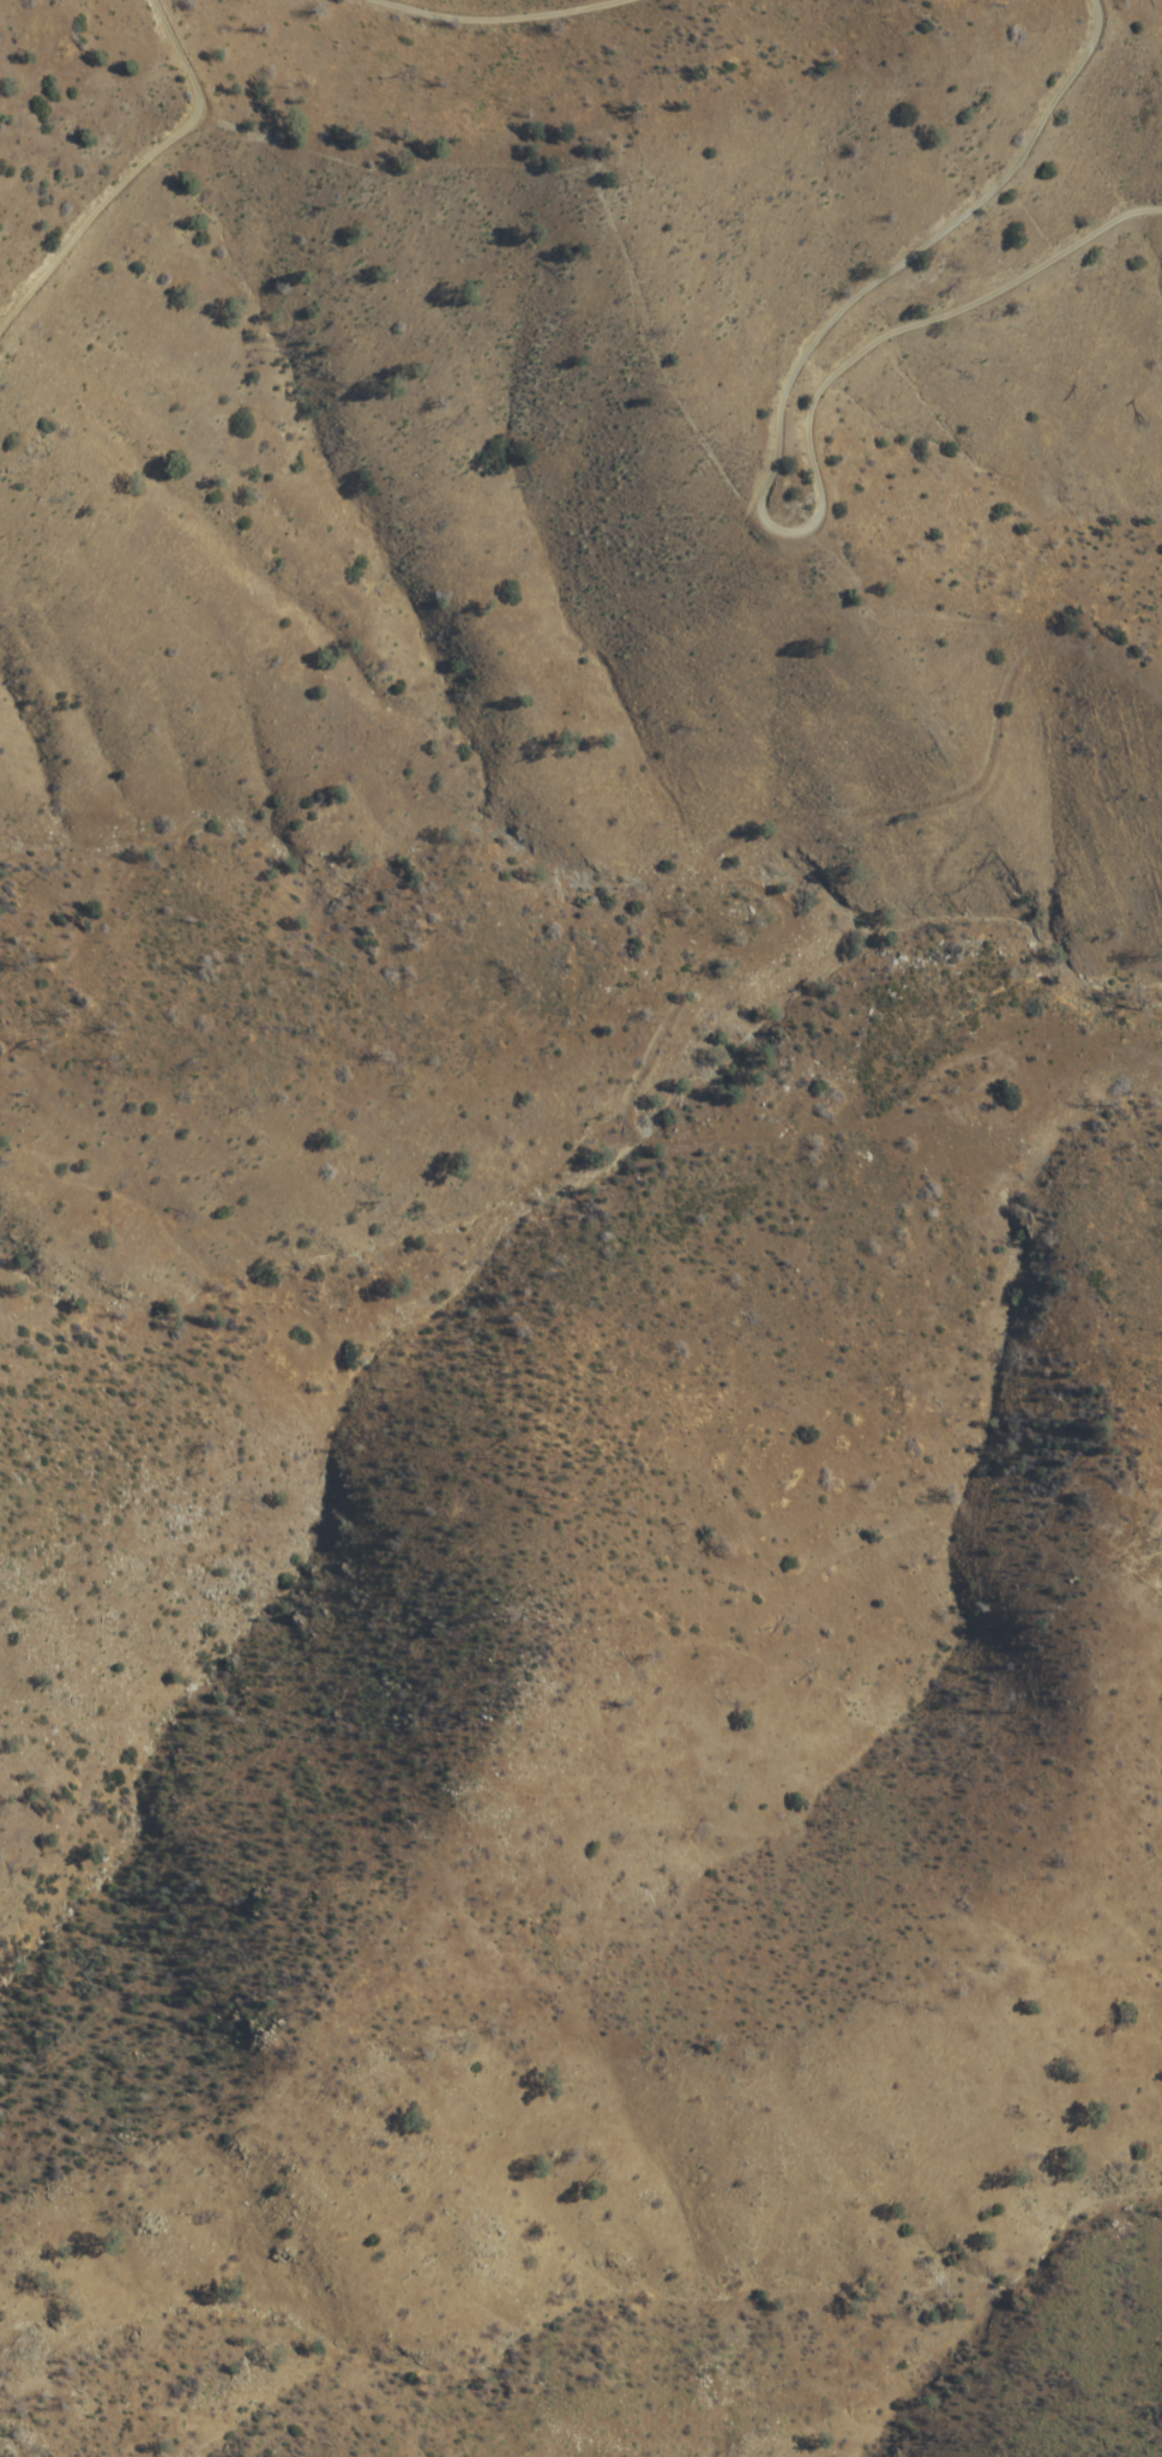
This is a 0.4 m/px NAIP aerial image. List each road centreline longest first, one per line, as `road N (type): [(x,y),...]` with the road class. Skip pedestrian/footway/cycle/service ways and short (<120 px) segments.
road 1 (residential): [(1161,212),(1130,216),(892,334),(818,410),(815,530),(799,540),(770,530),(763,497),(776,474),(789,398),(815,344),(1011,179),(1095,53),(1092,0)]
road 2 (residential): [(154,0),(195,85),(197,115),(96,214),(0,335)]
road 3 (residential): [(622,0),(502,18),(420,12),(381,0)]

